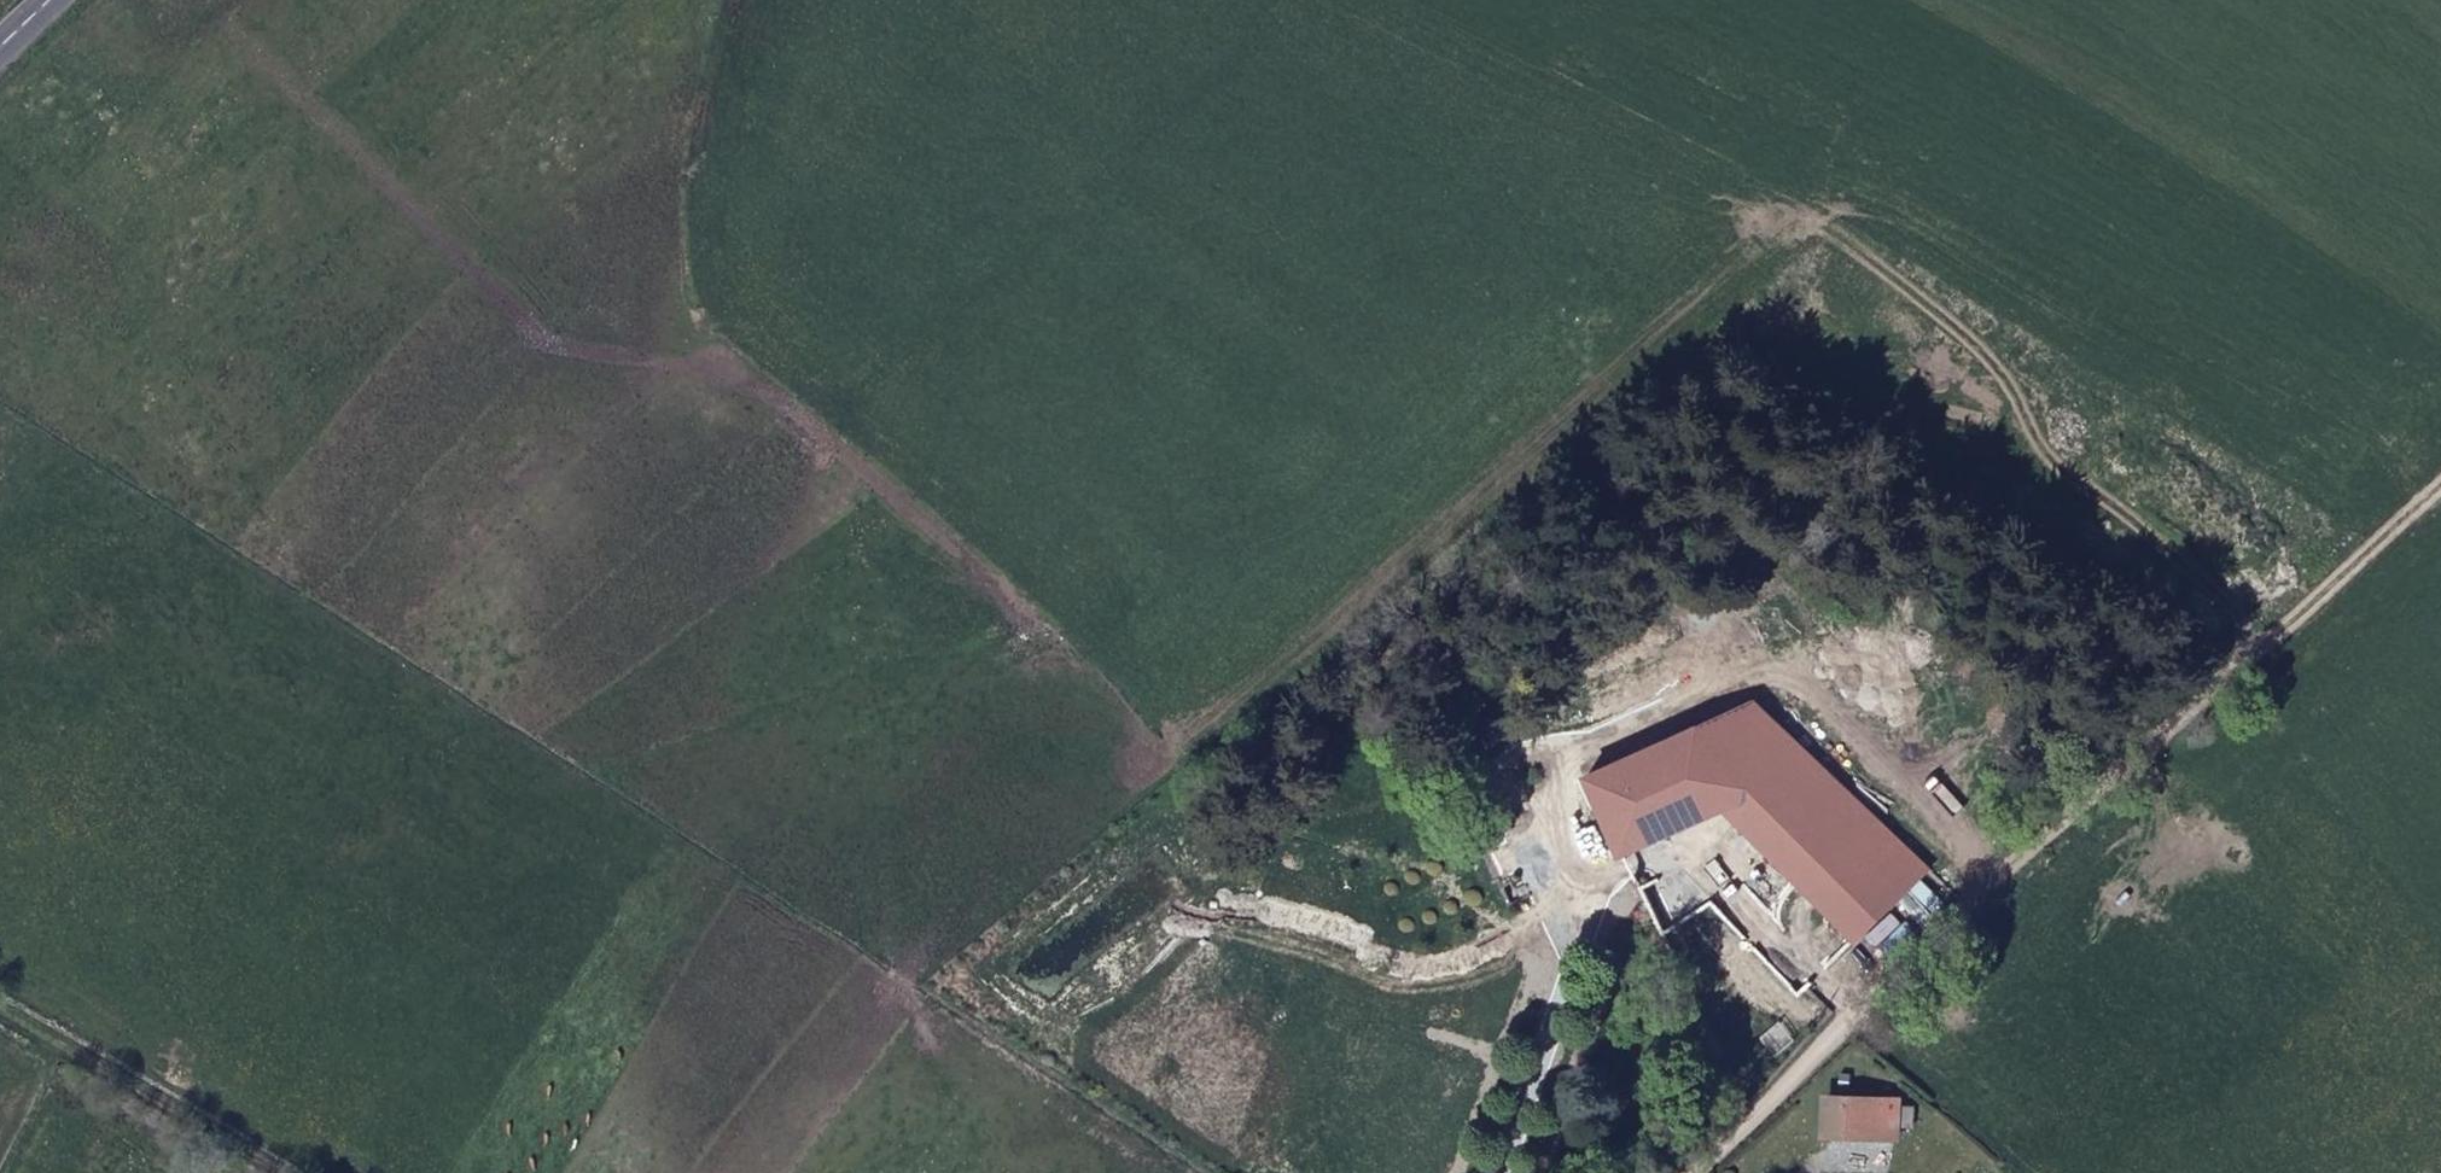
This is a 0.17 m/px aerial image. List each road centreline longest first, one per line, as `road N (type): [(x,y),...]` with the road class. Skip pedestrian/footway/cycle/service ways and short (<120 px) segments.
road 1 (track): [(2440,491),(1952,916),(1686,1172)]
road 2 (track): [(0,1003),(292,1172)]

